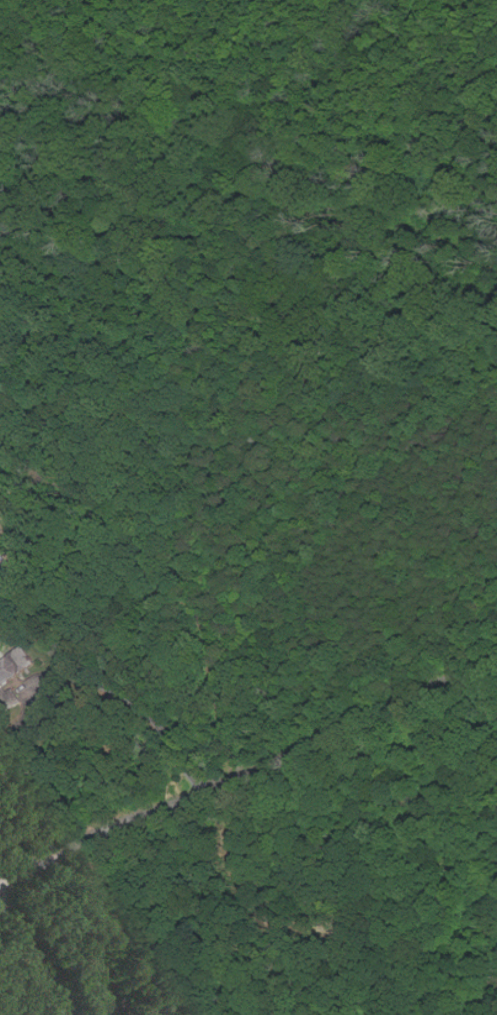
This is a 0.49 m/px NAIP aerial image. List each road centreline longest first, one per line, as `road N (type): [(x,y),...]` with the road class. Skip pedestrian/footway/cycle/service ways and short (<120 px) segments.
road 1 (residential): [(496,699),(468,680),(436,685),(273,766),(0,883)]

